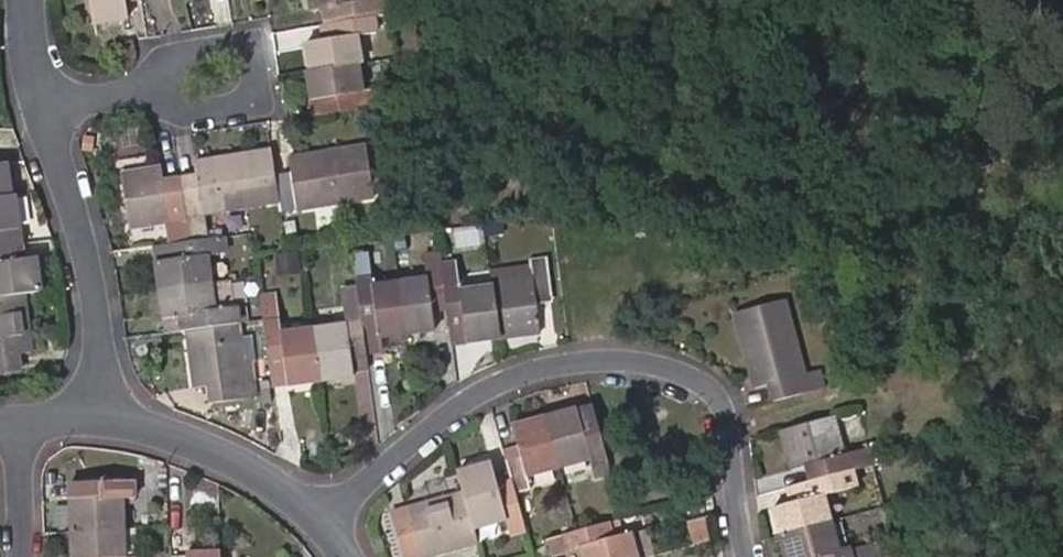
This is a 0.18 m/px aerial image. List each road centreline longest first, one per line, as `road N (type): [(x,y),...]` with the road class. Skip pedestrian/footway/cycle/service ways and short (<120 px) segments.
road 1 (residential): [(751,556),(726,393),(698,367),(647,353),(579,355),(497,380),(466,396),(324,513)]
road 2 (residential): [(107,415),(99,293),(49,93)]
road 3 (residential): [(107,415),(157,422),(243,455),(324,513)]
road 4 (residential): [(167,77),(178,48),(253,35),(261,93),(187,102)]
road 5 (residential): [(27,424),(28,556)]

